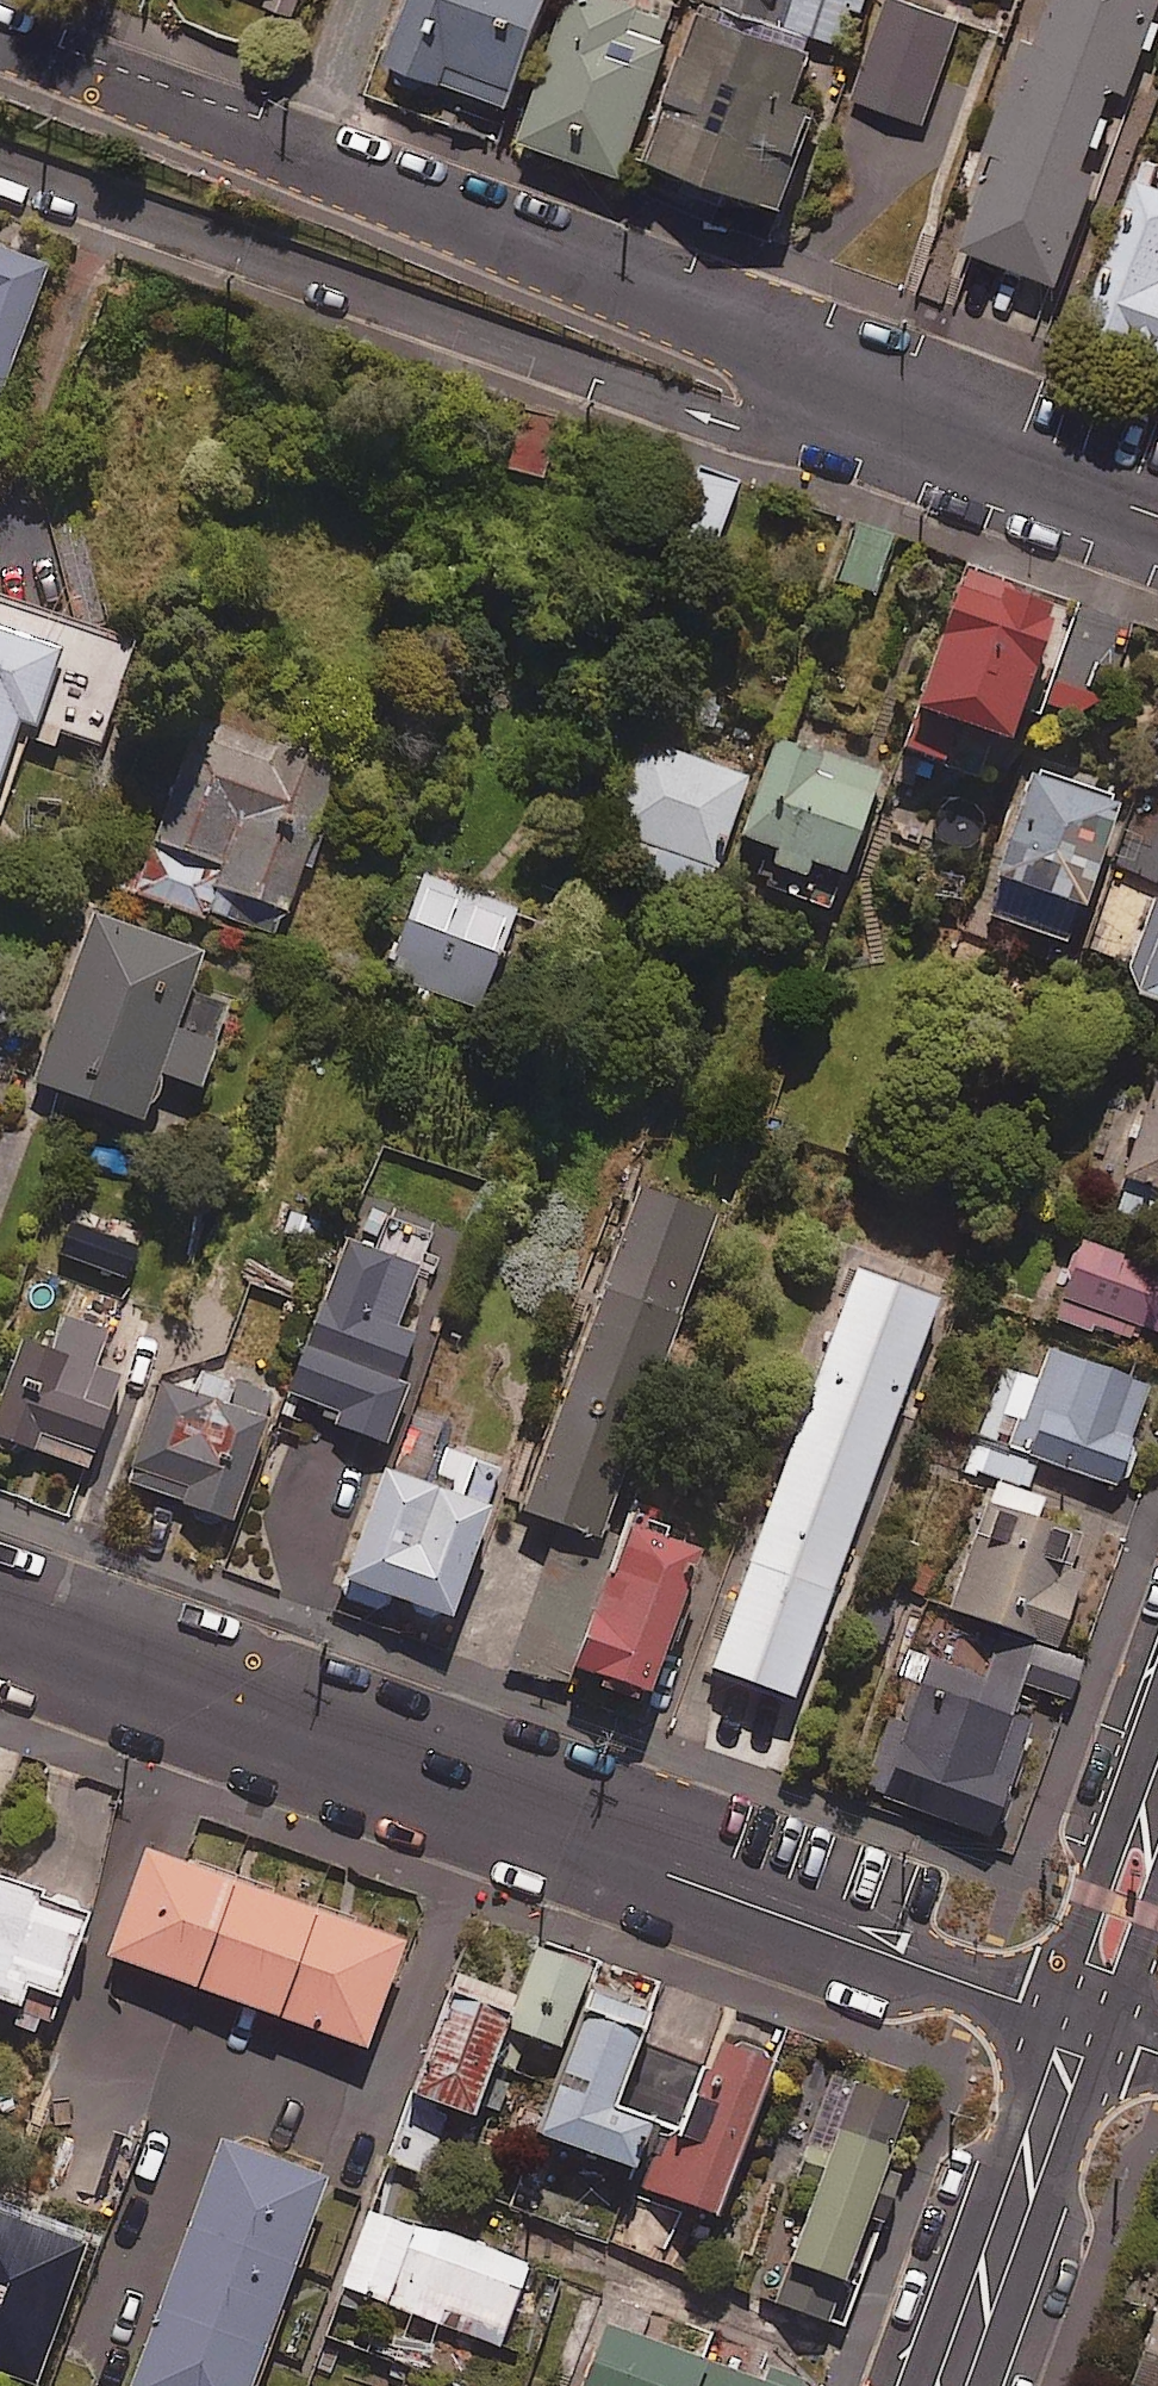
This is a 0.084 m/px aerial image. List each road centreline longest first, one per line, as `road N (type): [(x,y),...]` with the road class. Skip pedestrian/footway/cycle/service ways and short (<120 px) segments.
road 1 (residential): [(1082,2011),(0,1609)]
road 2 (residential): [(842,395),(708,315),(0,46)]
road 3 (residential): [(842,395),(744,426),(0,163)]
road 4 (residential): [(949,2385),(1082,2011)]
road 5 (residential): [(1157,507),(842,395)]
road 6 (residential): [(1082,2011),(1157,1805)]

